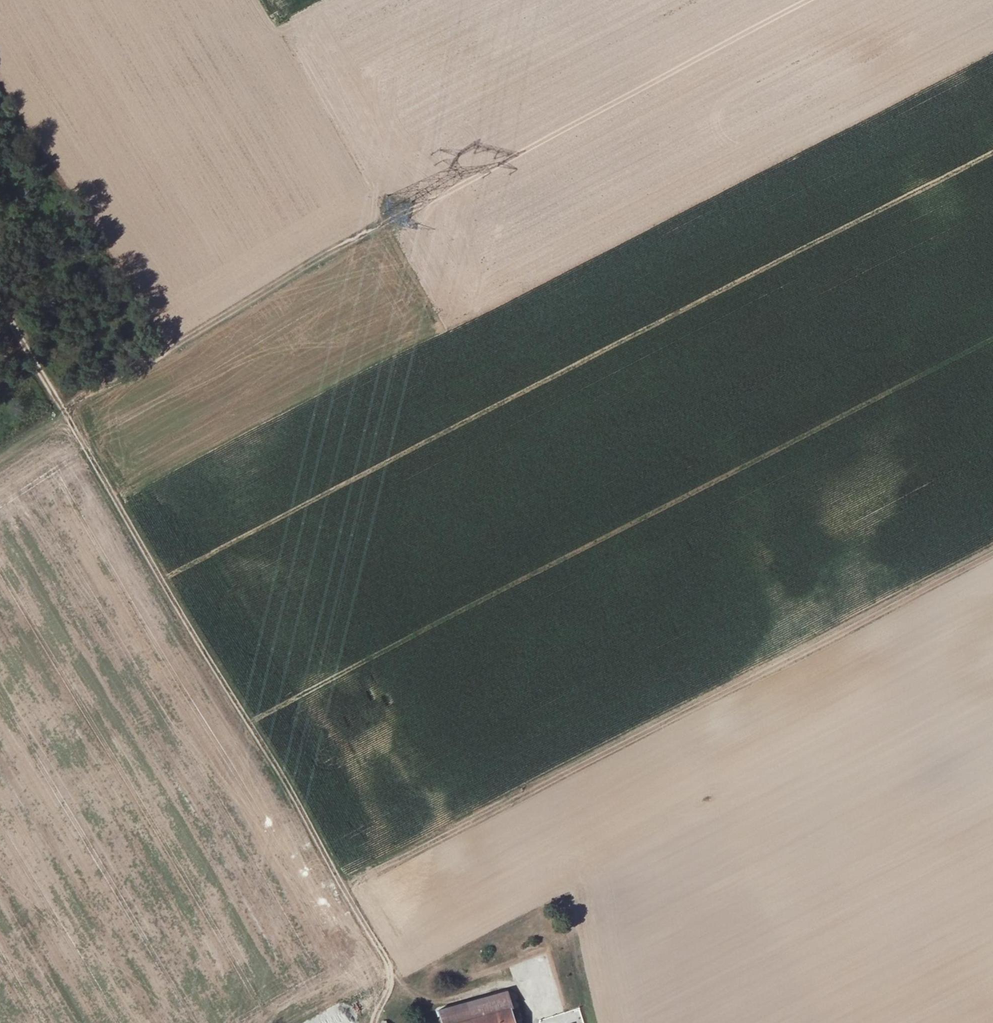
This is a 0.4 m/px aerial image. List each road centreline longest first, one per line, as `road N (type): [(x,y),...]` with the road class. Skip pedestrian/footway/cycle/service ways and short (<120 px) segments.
road 1 (track): [(0,300),(391,967),(389,994),(373,1022)]

